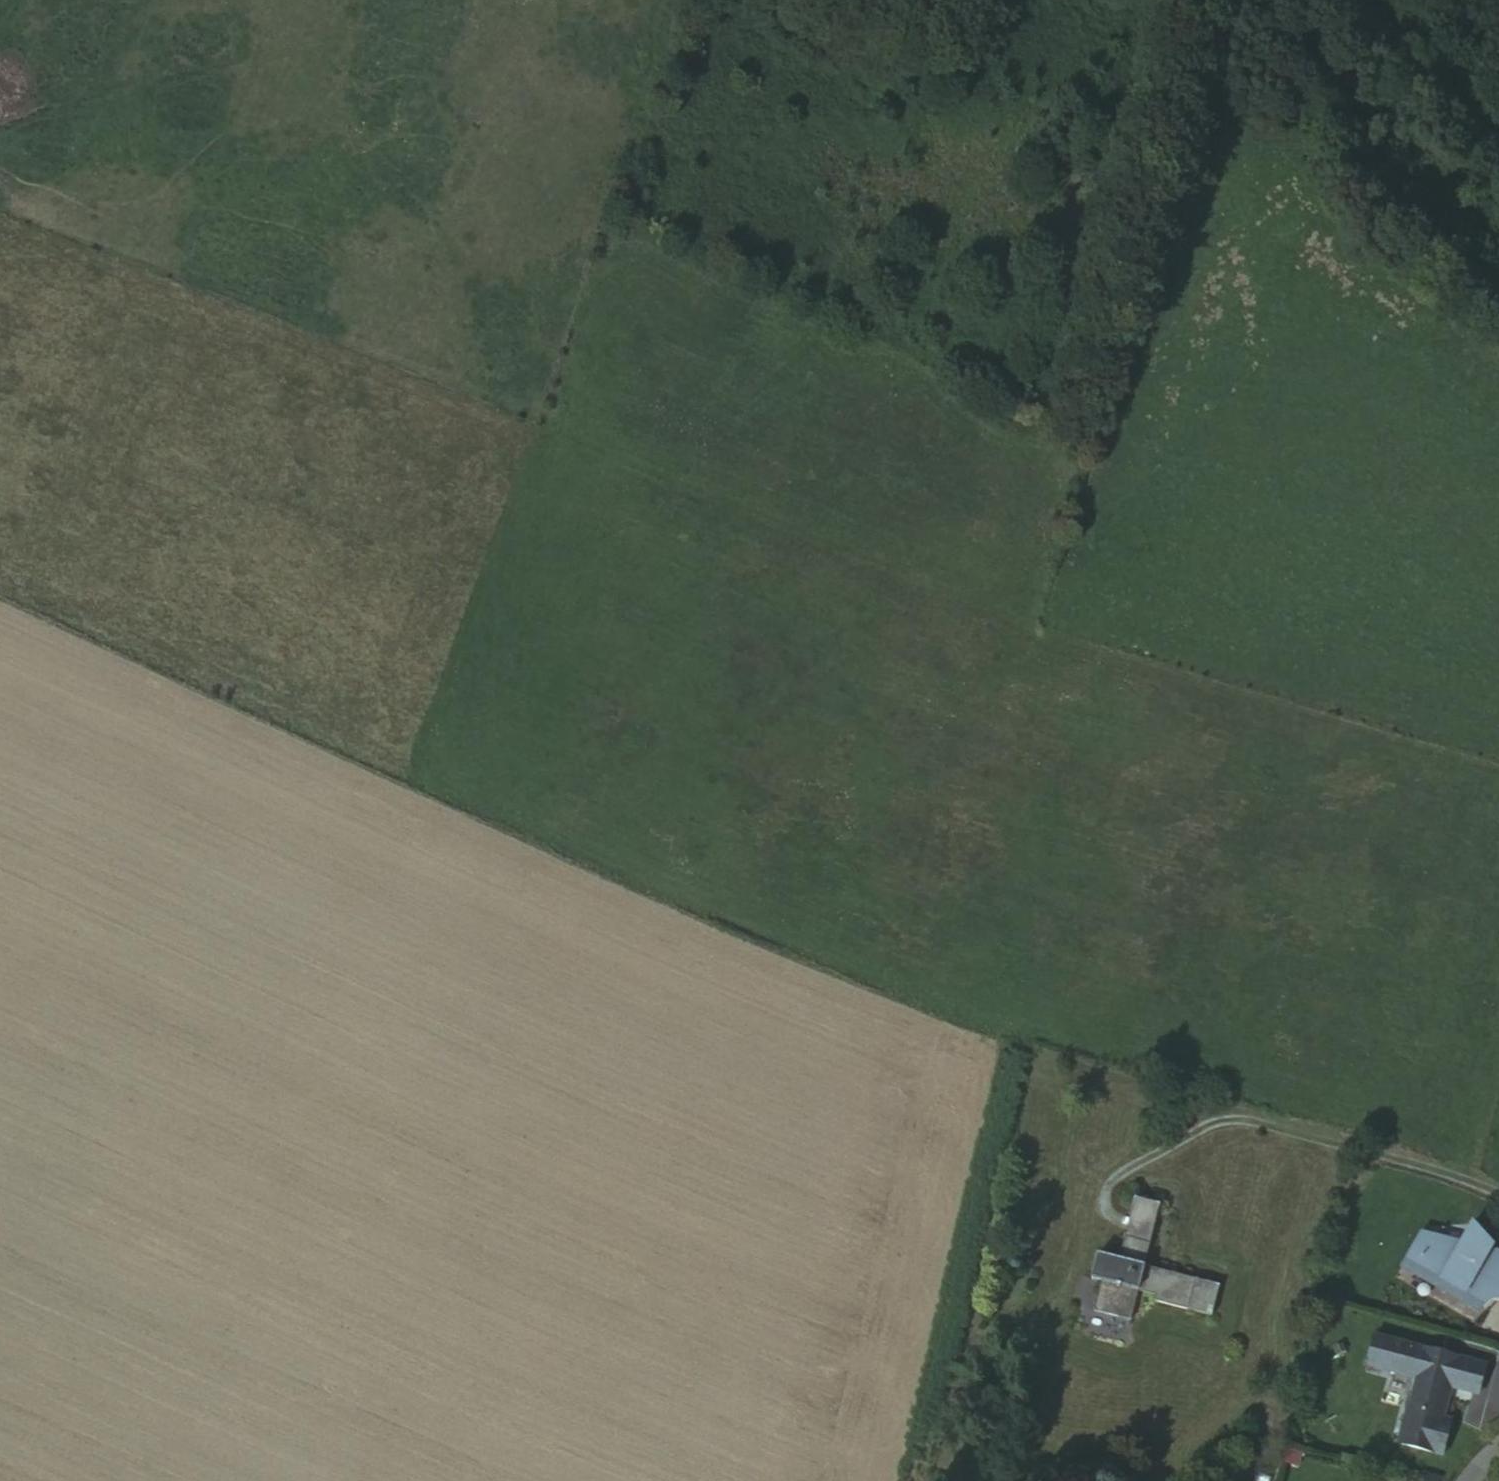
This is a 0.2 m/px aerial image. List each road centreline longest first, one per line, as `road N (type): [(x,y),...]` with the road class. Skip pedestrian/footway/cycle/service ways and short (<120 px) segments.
road 1 (secondary): [(1354,0),(1498,156)]

